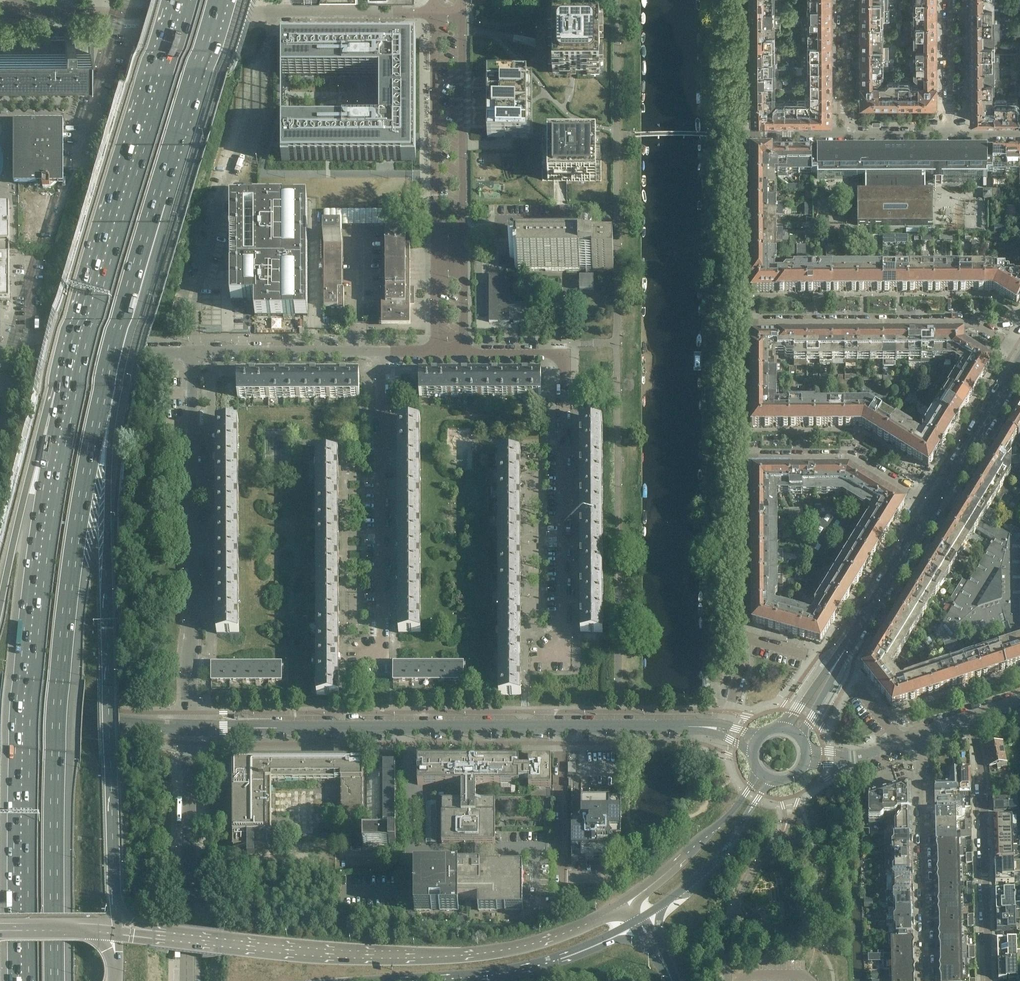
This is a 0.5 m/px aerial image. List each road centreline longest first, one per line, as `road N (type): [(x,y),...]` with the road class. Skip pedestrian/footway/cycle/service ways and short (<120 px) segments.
road 1 (motorway): [(54,980),(59,681),(104,386)]
road 2 (motorway): [(70,387),(27,679),(22,980)]
road 3 (motorway): [(116,905),(104,386)]
road 4 (tertiary): [(675,726),(191,728)]
road 5 (secondary): [(624,900),(559,931),(460,952),(334,953),(152,935)]
road 6 (unclassified): [(435,15),(23,14)]
road 7 (motorway): [(181,0),(70,387)]
road 8 (motorway): [(104,386),(215,0)]
road 9 (residential): [(191,728),(193,353)]
road 10 (residential): [(539,659),(561,650),(564,375),(554,356)]
road 11 (residential): [(361,660),(382,649),(381,355)]
road 12 (unclassified): [(740,325),(969,324),(1019,354)]
road 13 (secondary): [(355,980),(529,964),(633,922)]
road 14 (residential): [(986,980),(982,775),(973,716)]
road 15 (unclassified): [(189,980),(191,728)]
road 16 (residential): [(926,980),(918,736)]
road 17 (unclassified): [(460,255),(462,15)]
road 18 (unclassified): [(435,15),(435,255)]
road 19 (motorway): [(70,387),(25,493),(0,601)]
road 20 (unclassified): [(932,507),(852,459),(740,457)]
road 21 (unclassified): [(0,352),(193,353)]
road 22 (tertiary): [(191,728),(0,711)]
road 23 (secondary): [(644,916),(715,861),(772,781)]
road 24 (residential): [(738,137),(740,325)]
road 25 (unclassified): [(193,353),(381,355)]
road 26 (secondary): [(756,769),(718,823),(624,900)]
road 27 (residential): [(740,457),(740,639)]
road 28 (secondary): [(932,507),(1019,364)]
road 29 (secondary): [(854,634),(932,507)]
road 30 (residential): [(738,0),(738,137)]
road 31 (residential): [(846,135),(844,0)]
road 32 (residential): [(951,0),(953,133)]
road 33 (residential): [(740,325),(740,457)]

